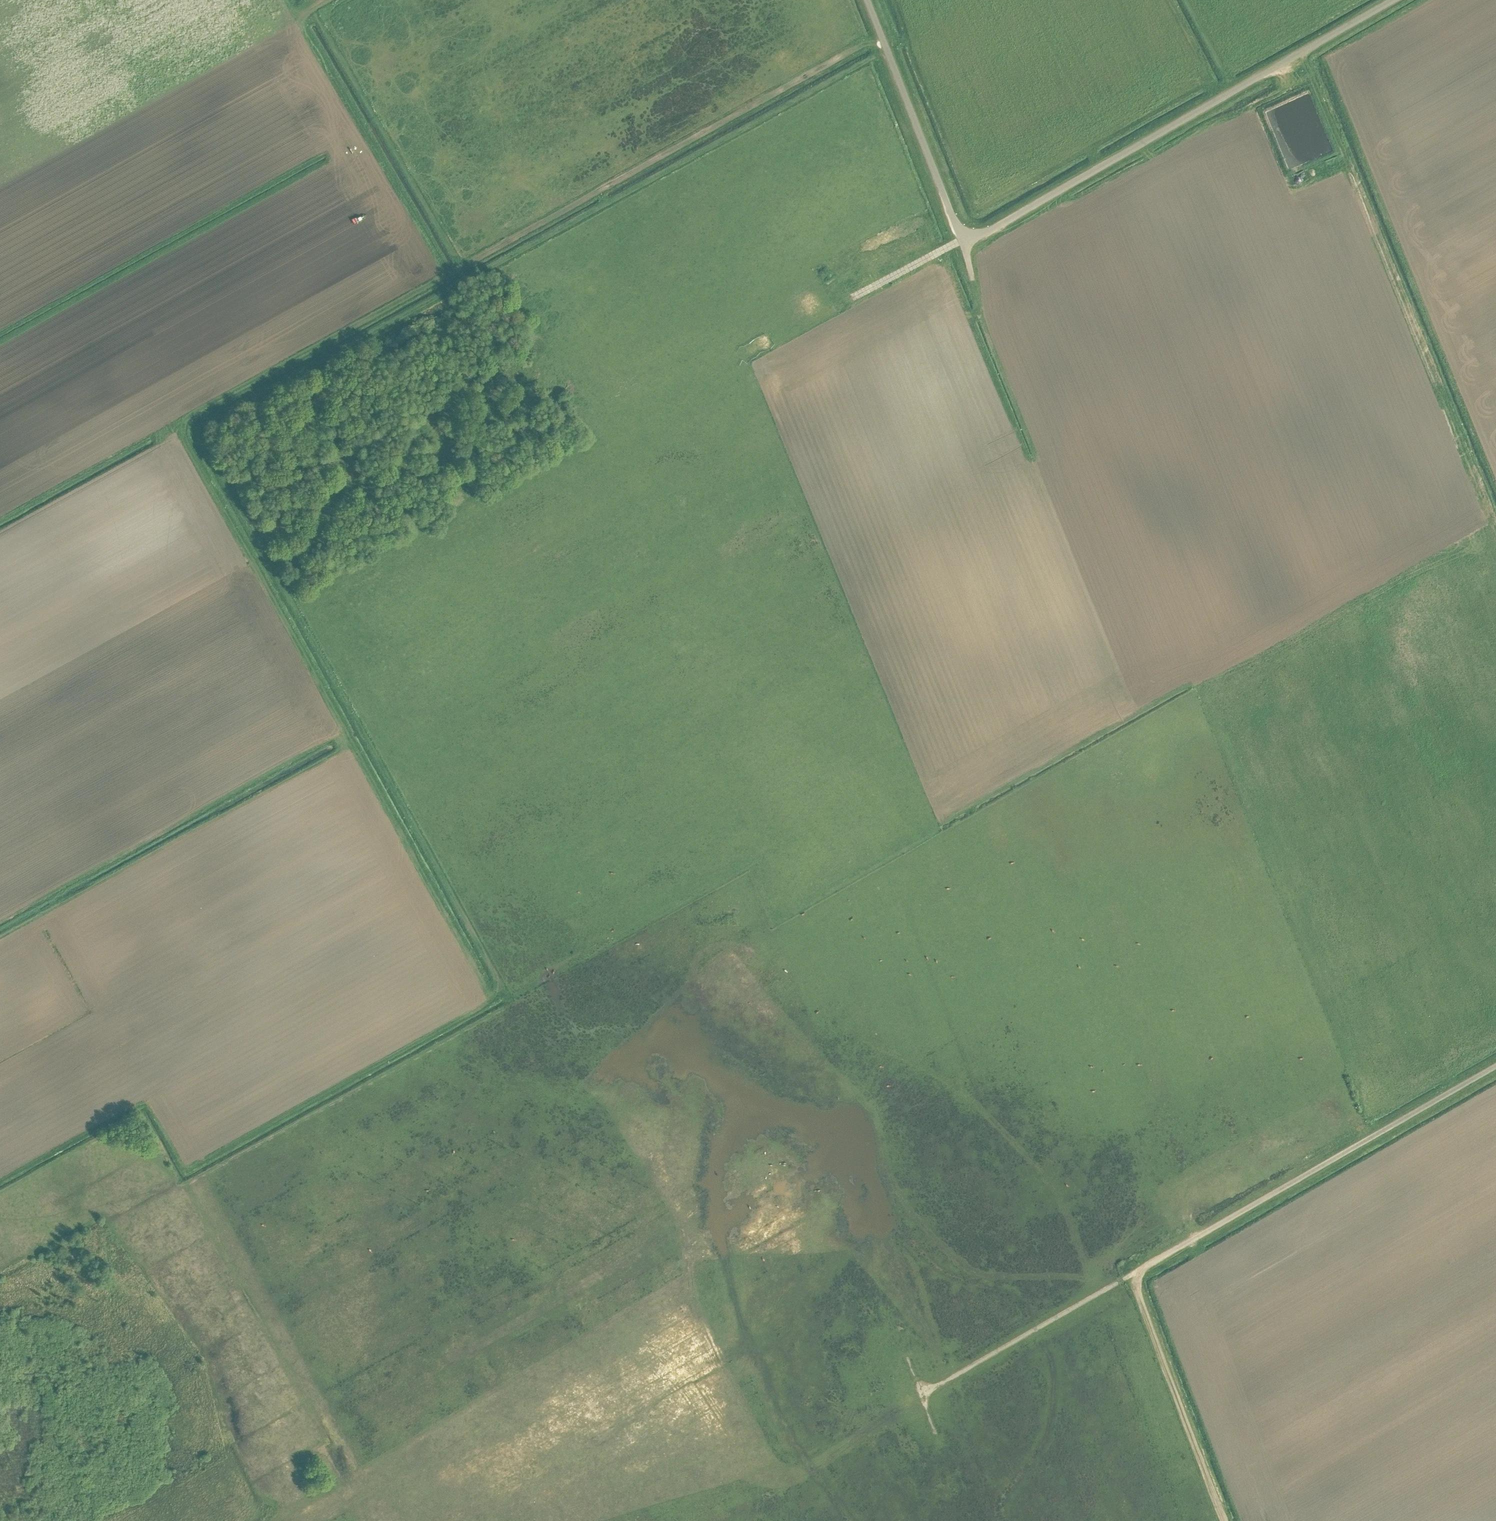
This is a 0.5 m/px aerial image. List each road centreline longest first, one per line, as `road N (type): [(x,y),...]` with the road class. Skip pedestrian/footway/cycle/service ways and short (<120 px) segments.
road 1 (track): [(506,997),(199,425),(886,50)]
road 2 (track): [(304,0),(461,267),(881,36)]
road 3 (unclassified): [(1392,0),(971,236),(954,224),(866,0)]
road 4 (unclassified): [(921,1393),(1495,1065)]
road 5 (track): [(1224,1520),(1135,1272)]

